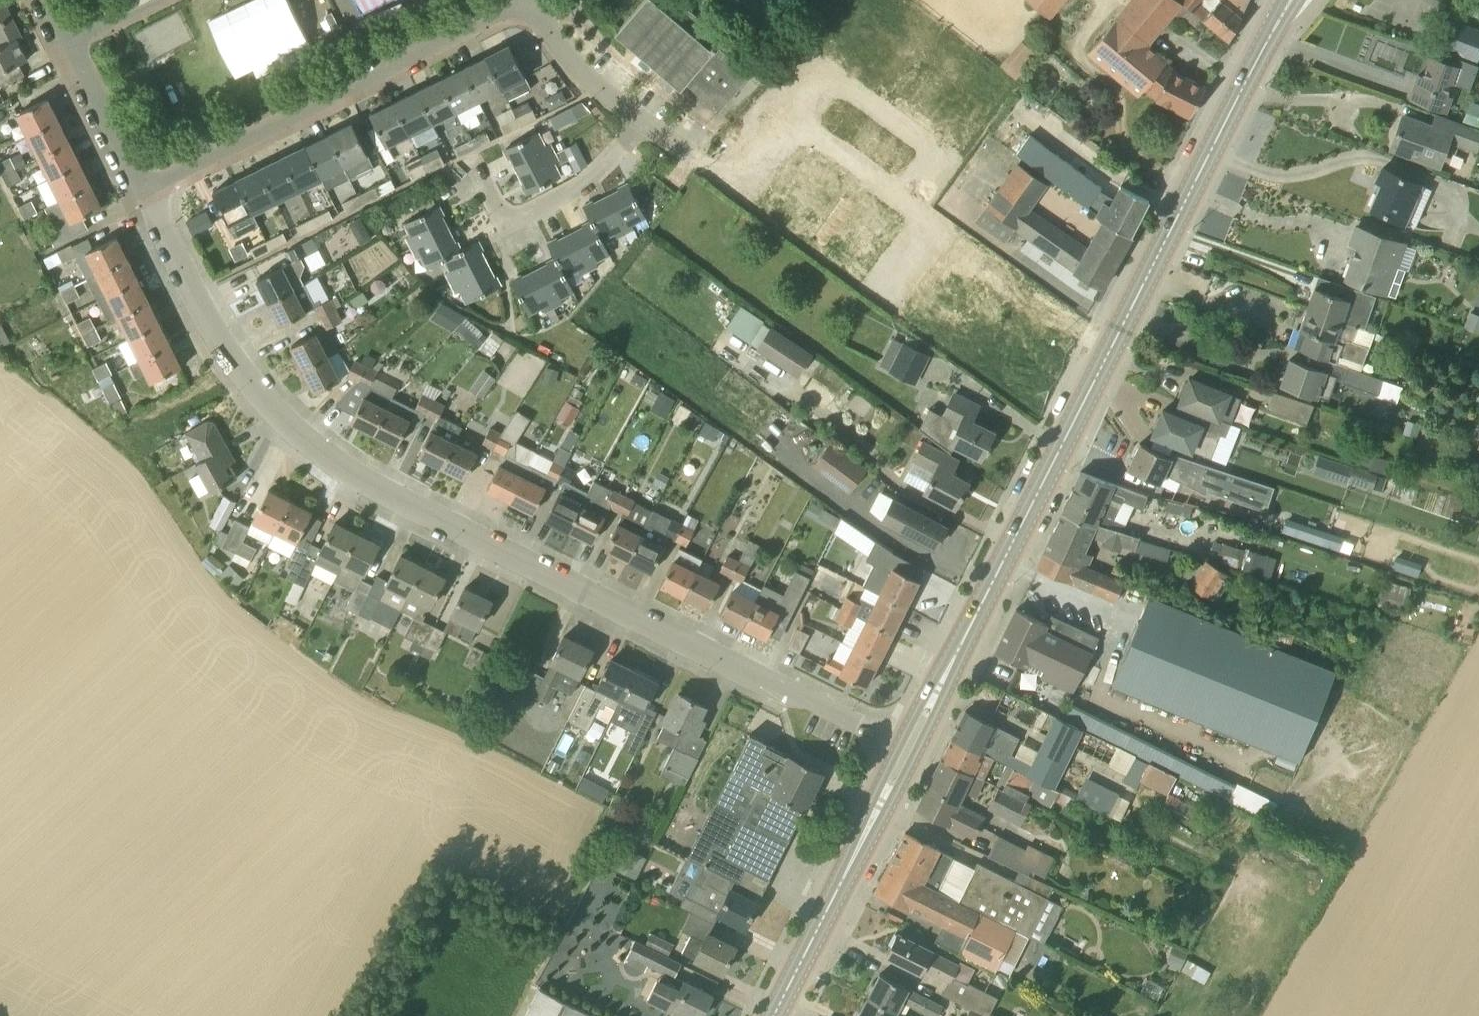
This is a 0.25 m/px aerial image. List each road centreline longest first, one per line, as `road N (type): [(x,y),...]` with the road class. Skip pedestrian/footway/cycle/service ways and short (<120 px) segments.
road 1 (residential): [(910,748),(333,459),(248,375),(143,186)]
road 2 (primary): [(910,748),(1269,38)]
road 3 (residential): [(143,186),(520,6)]
road 4 (primary): [(774,1015),(910,748)]
road 5 (residential): [(472,160),(507,225),(584,183),(641,120)]
road 6 (residential): [(143,186),(68,35)]
road 7 (residential): [(641,120),(520,6)]

